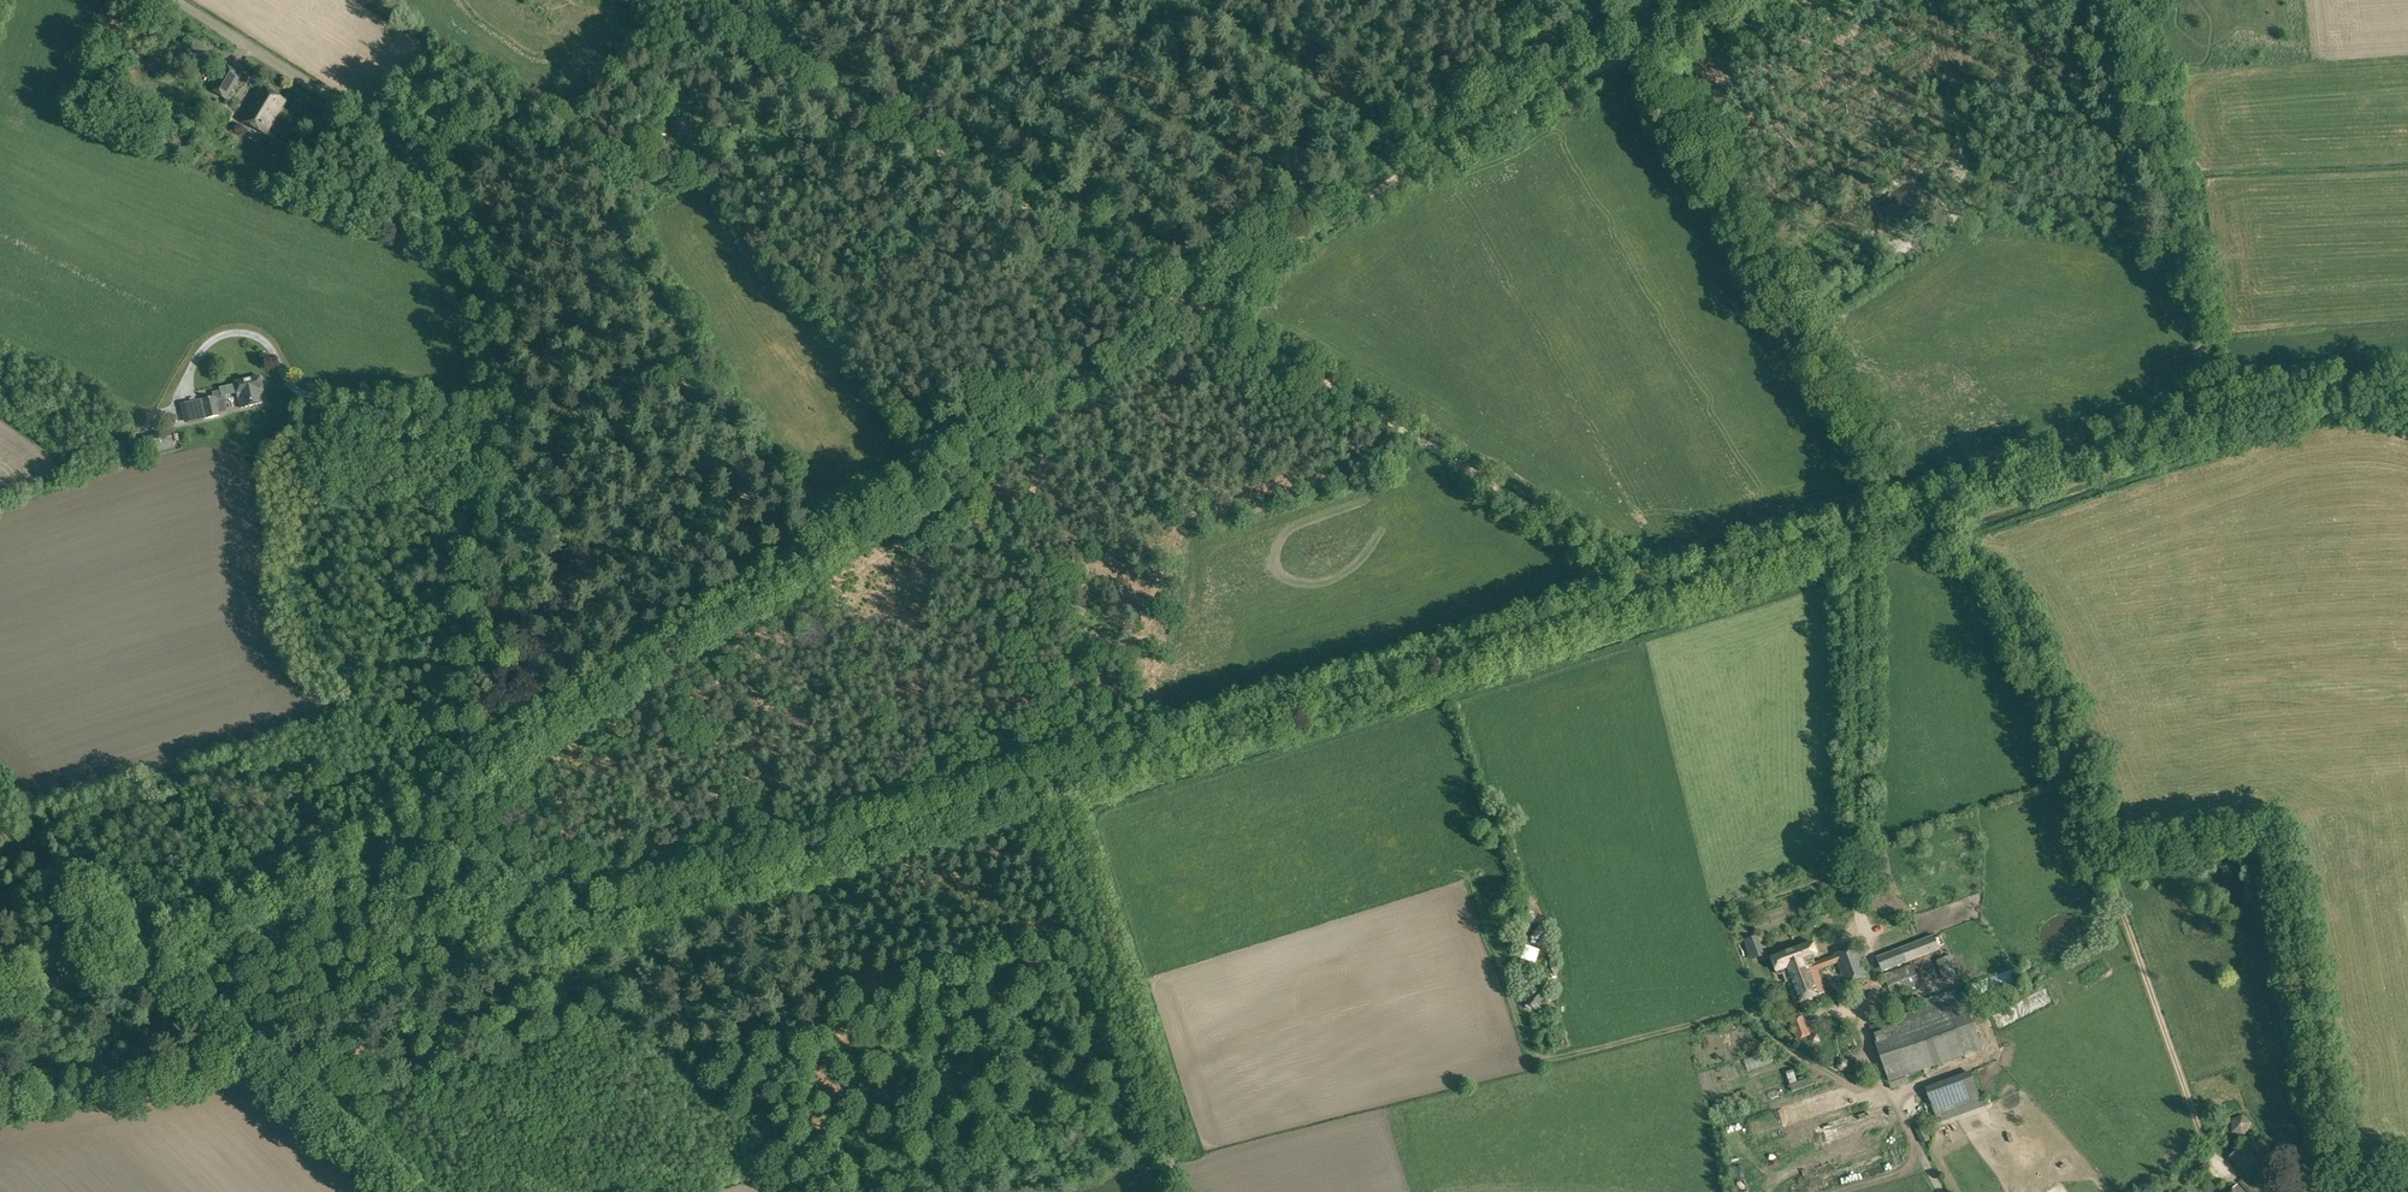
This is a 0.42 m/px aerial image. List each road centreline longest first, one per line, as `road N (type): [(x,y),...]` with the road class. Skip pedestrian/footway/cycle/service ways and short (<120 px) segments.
road 1 (unclassified): [(378,838),(444,882),(530,916),(577,914),(2257,405)]
road 2 (unclassified): [(378,838),(457,784),(492,395),(483,317),(429,181),(391,147),(151,0)]
road 3 (track): [(457,784),(847,523),(1216,295)]
road 4 (track): [(1216,295),(1489,127),(1738,0)]
road 5 (track): [(695,0),(1216,295)]
road 6 (track): [(1657,592),(1598,544),(1428,447),(1214,308)]
road 7 (track): [(2226,413),(2147,0)]
road 8 (unclassified): [(0,999),(138,949),(378,838)]
road 9 (unclassified): [(2407,404),(2357,396),(2257,405)]

